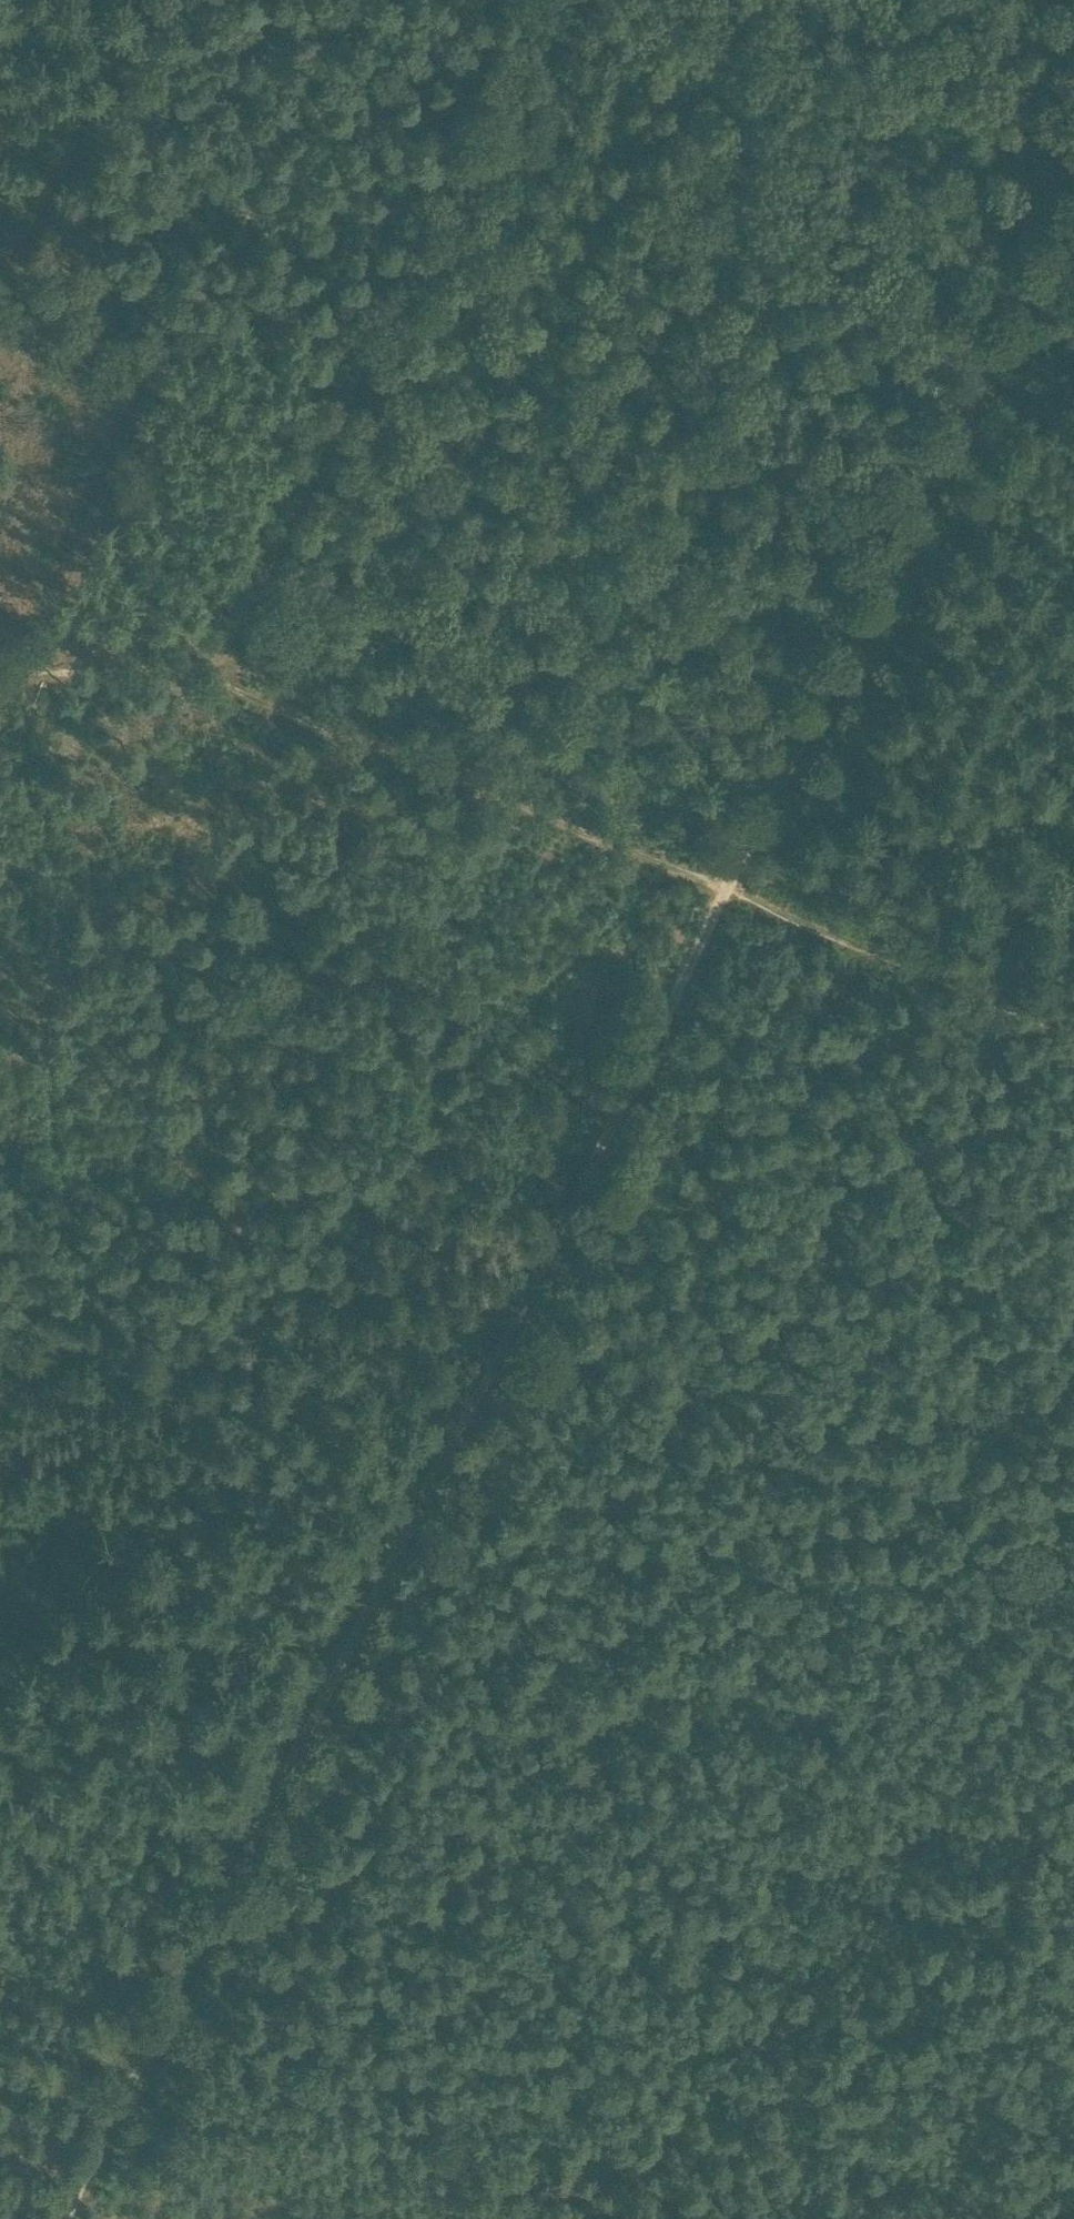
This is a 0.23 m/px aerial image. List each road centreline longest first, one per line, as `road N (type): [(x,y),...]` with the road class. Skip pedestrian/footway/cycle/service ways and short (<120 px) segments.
road 1 (track): [(0,268),(142,295),(162,321),(25,641),(21,760),(58,891),(45,1093),(84,1307)]
road 2 (track): [(497,1353),(66,2218)]
road 3 (track): [(328,1689),(1073,1970)]
road 4 (track): [(1073,197),(726,890)]
road 5 (track): [(0,663),(60,675),(187,673),(726,890)]
road 6 (track): [(542,0),(221,686)]
road 7 (track): [(165,2018),(782,2218)]
road 8 (track): [(497,1353),(619,1367),(1073,1563)]
road 9 (track): [(726,890),(497,1353)]
road 10 (track): [(0,1302),(402,1329),(497,1353)]
road 11 (track): [(726,890),(1073,1034)]
road 12 (track): [(144,0),(16,271)]
road 13 (track): [(142,295),(382,340)]

